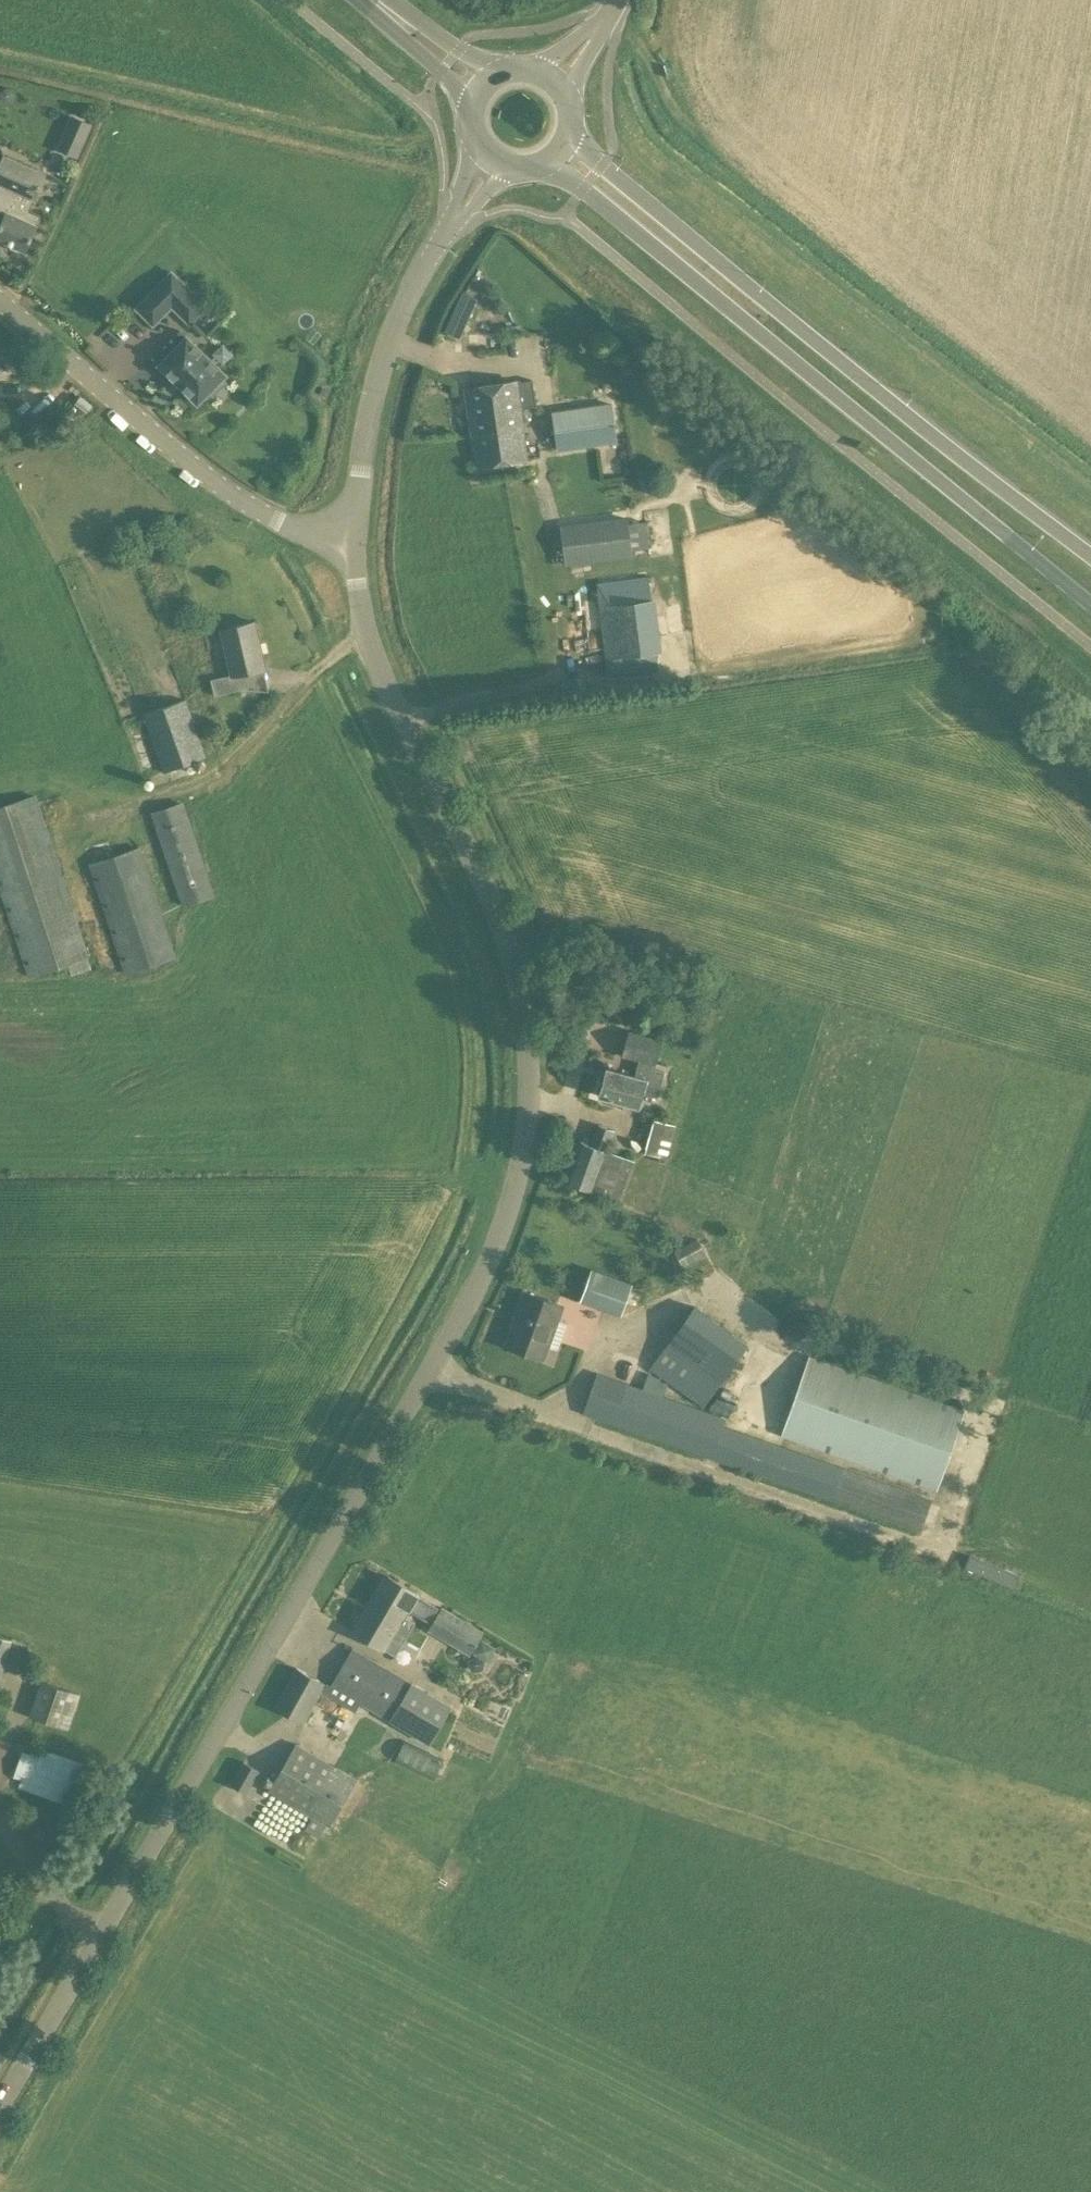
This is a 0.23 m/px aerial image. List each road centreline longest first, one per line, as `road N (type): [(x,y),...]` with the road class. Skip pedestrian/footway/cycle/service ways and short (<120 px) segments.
road 1 (unclassified): [(0,2119),(472,1295),(509,1210),(530,1130),(525,1033),(499,922),(376,658),(350,535)]
road 2 (secondary): [(551,170),(1090,604)]
road 3 (secondary): [(1090,560),(576,143)]
road 4 (unclassified): [(0,298),(155,438),(229,493),(304,533),(350,535)]
road 5 (unclassified): [(350,535),(383,367),(418,281),(459,213)]
road 6 (secondary): [(487,68),(379,4)]
road 7 (secondary): [(379,4),(467,91)]

